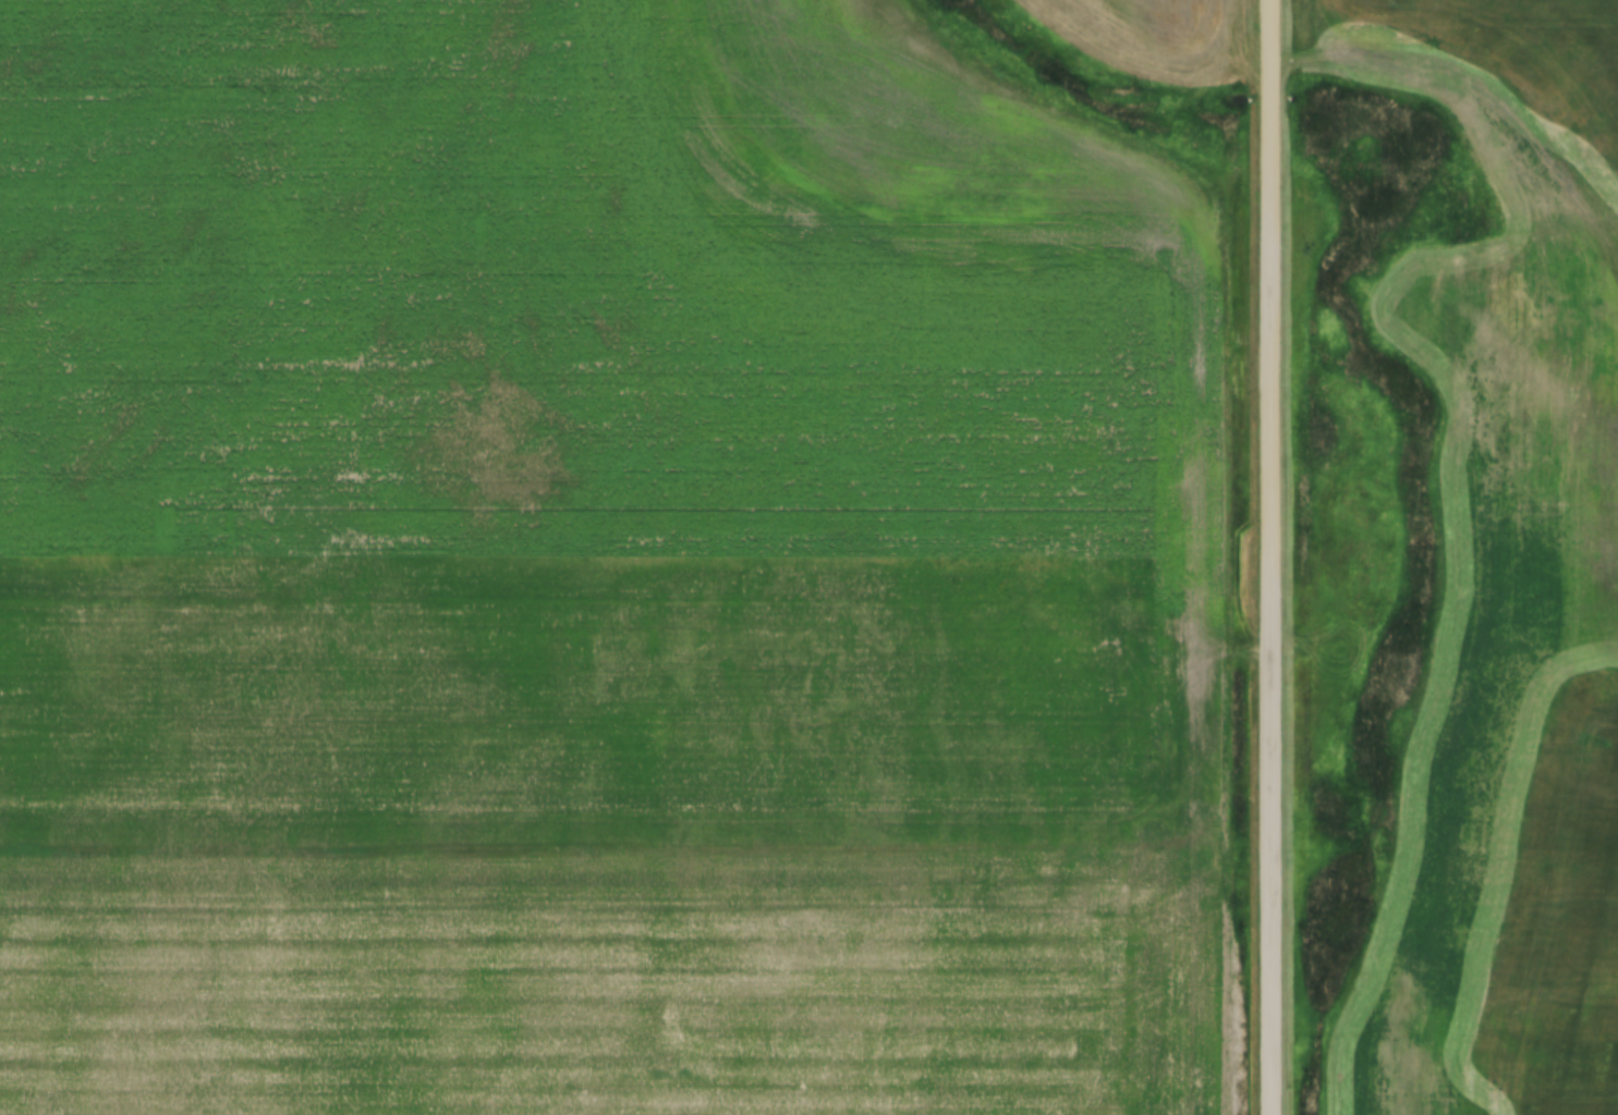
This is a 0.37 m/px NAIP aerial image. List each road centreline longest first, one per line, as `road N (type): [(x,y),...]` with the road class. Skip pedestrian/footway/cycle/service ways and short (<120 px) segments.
road 1 (residential): [(1274,1114),(1271,0)]

